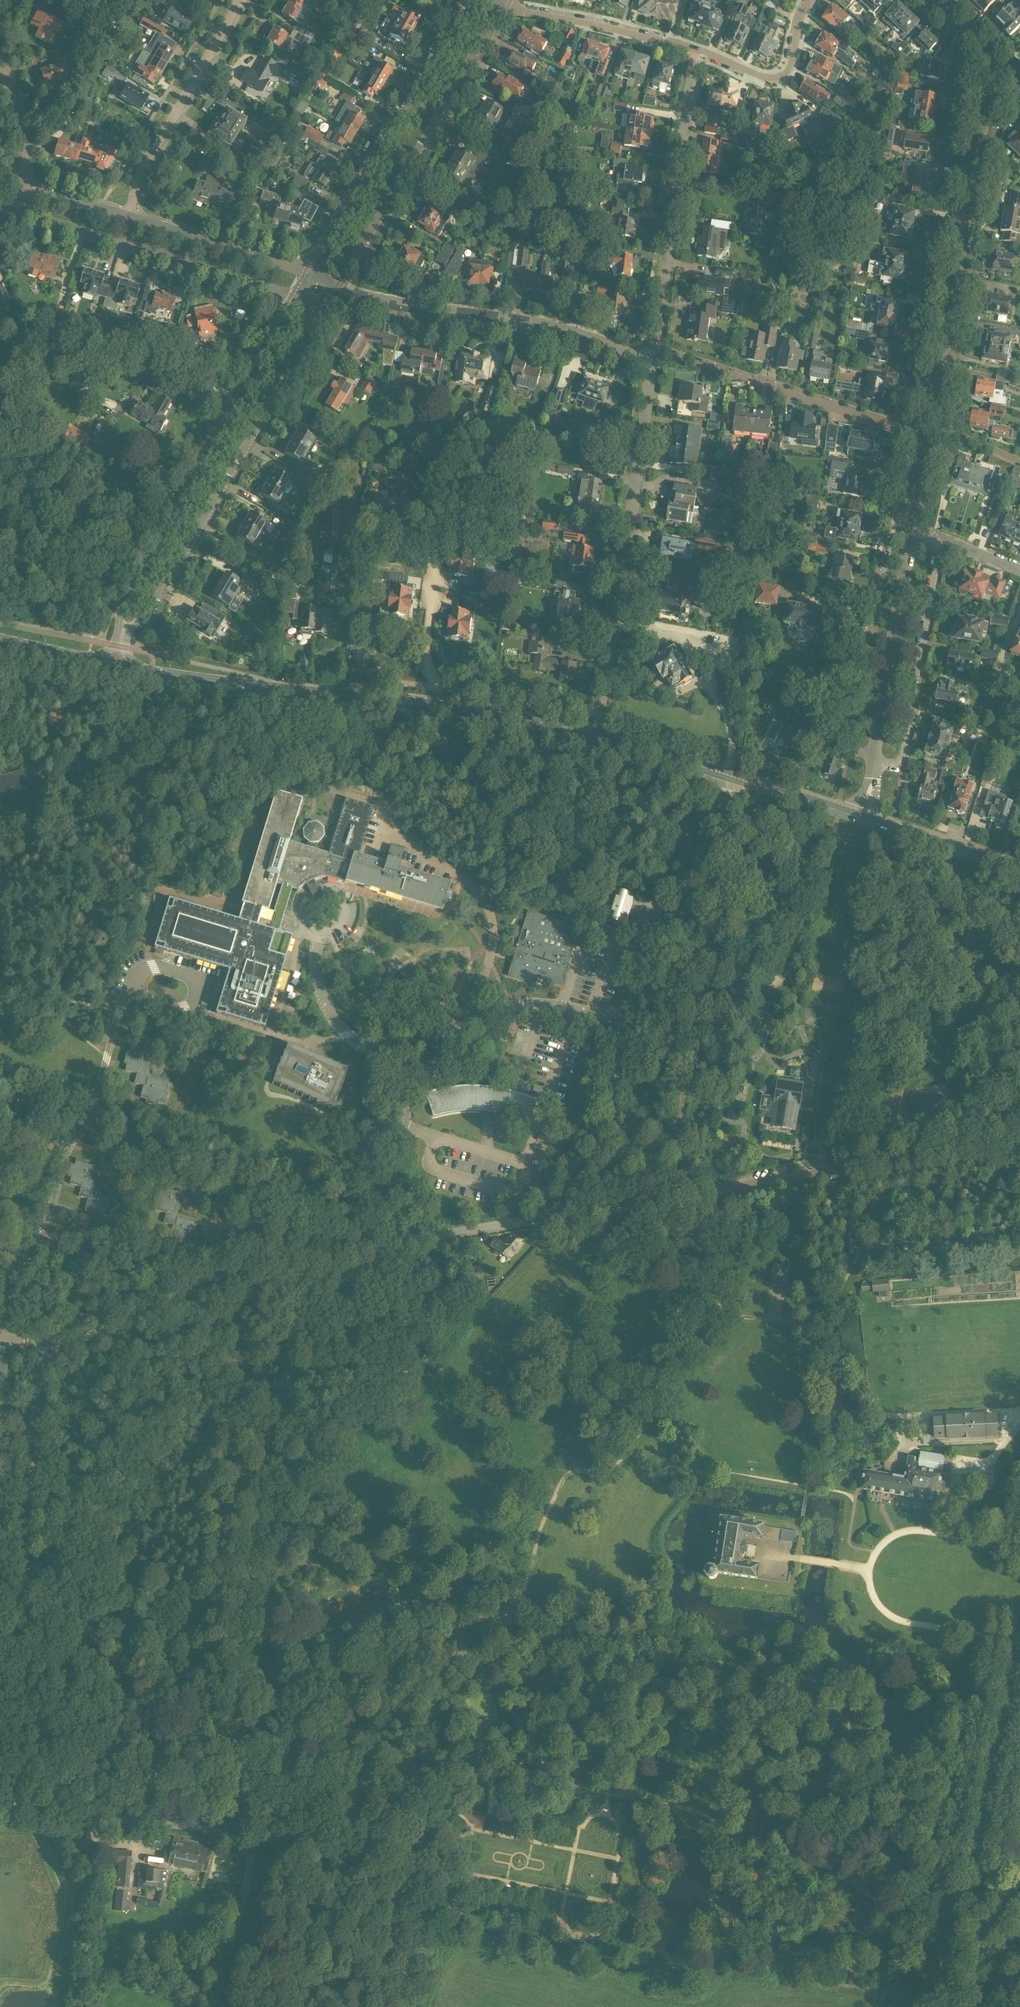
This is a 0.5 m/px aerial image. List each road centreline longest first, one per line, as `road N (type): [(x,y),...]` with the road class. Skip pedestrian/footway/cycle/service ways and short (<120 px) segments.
road 1 (unclassified): [(11,1814),(33,1423),(48,1347),(122,1324),(206,1277),(508,1224),(560,1204)]
road 2 (track): [(645,1424),(615,1467),(566,1475),(510,1605),(488,1626),(439,1648),(425,1720),(390,1745),(380,1768),(336,1794)]
road 3 (primary): [(601,735),(117,665)]
road 4 (unclassified): [(560,1204),(596,1148),(669,871),(690,835),(720,814),(736,777)]
road 5 (unclassified): [(1019,1138),(580,1213),(560,1204)]
road 6 (secondary): [(123,633),(155,605),(335,294)]
road 7 (unclassified): [(213,2006),(250,1869),(241,1845),(203,1829),(11,1814)]
road 8 (secondary): [(298,297),(131,586),(123,633)]
road 9 (residential): [(601,735),(653,362)]
road 10 (residential): [(930,430),(985,99),(1004,71)]
road 11 (track): [(336,1794),(218,1739),(192,1707),(170,1697),(137,1699),(19,1742)]
road 12 (secondary): [(335,294),(503,4)]
road 13 (residential): [(653,362),(559,328),(335,294)]
road 14 (track): [(939,2006),(932,1993),(974,1755),(979,1738),(1019,1710)]
road 15 (residential): [(653,362),(694,48)]
road 16 (secondary): [(469,0),(310,272)]
road 17 (residential): [(11,206),(298,297)]
road 18 (residential): [(128,218),(140,177),(242,0)]
road 19 (residential): [(914,526),(890,526),(851,742)]
road 20 (residential): [(875,758),(914,526)]
road 21 (residential): [(907,748),(936,552),(931,536)]
road 22 (residential): [(930,430),(737,380)]
road 23 (residential): [(503,4),(694,48)]
road 24 (residential): [(310,272),(128,218)]
road 25 (residential): [(694,48),(761,76),(782,76),(810,0)]
road 26 (primary): [(1019,870),(863,818)]
road 27 (primary): [(736,777),(601,735)]
road 28 (primary): [(863,818),(736,777)]
road 29 (residential): [(0,67),(23,145),(21,186)]

